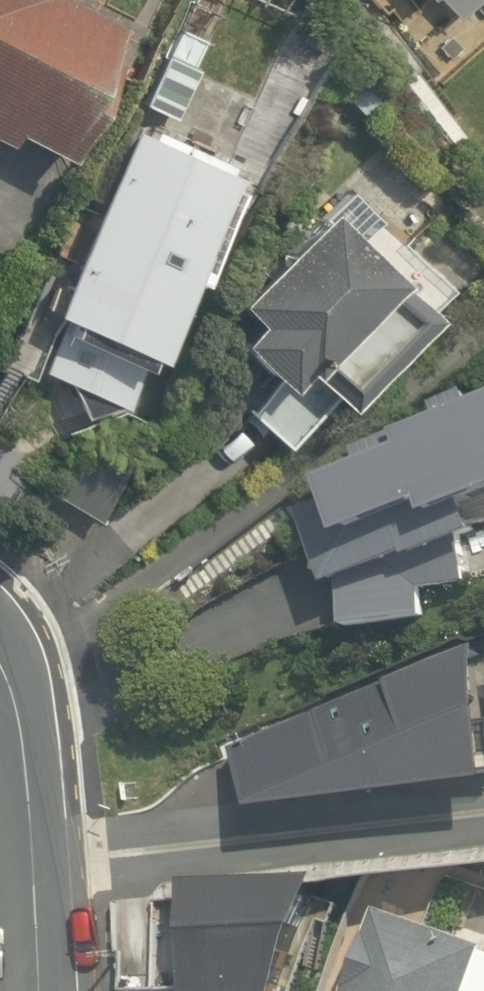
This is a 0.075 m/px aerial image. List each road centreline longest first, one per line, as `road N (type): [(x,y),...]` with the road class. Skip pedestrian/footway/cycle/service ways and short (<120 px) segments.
road 1 (residential): [(37,866),(483,817)]
road 2 (residential): [(0,658),(18,696),(37,866)]
road 3 (residential): [(37,866),(43,990)]

